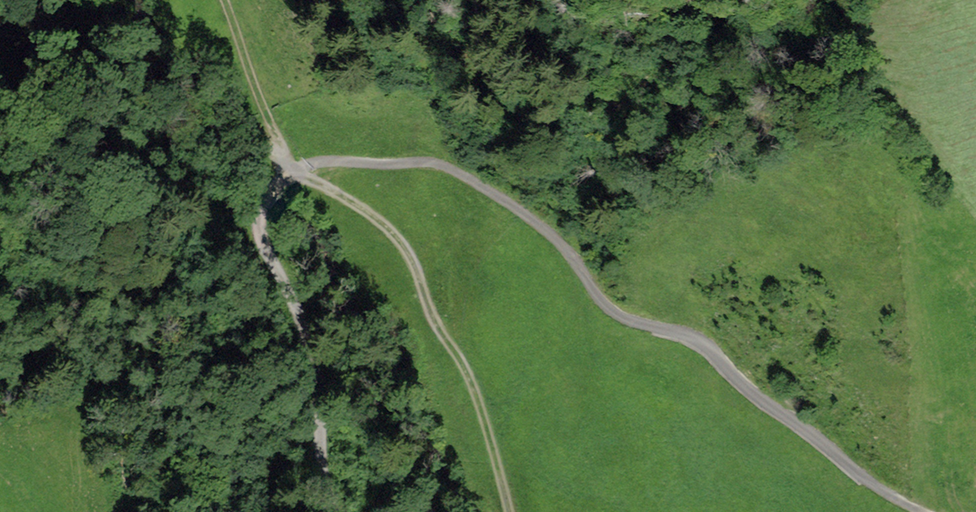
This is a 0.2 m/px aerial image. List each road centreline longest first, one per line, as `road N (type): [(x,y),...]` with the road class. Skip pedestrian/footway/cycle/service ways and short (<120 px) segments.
road 1 (track): [(292,168),(332,160),(432,161),(490,189),(554,238),(599,297),(630,320),(701,344),(746,388),(919,511)]
road 2 (track): [(292,168),(365,209),(411,256),(434,322),(476,390),(508,511)]
road 3 (track): [(343,511),(318,437),(307,348),(258,241),(262,206),(292,168)]
road 4 (track): [(292,168),(217,0)]

